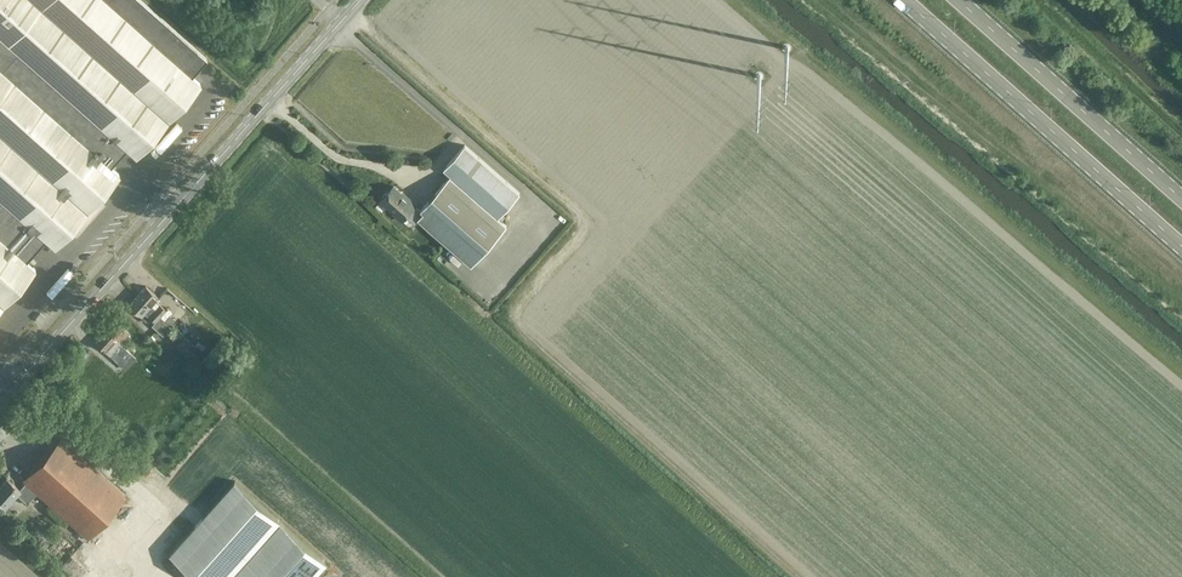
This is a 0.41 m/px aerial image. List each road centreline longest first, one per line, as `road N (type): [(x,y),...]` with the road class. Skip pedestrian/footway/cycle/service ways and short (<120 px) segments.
road 1 (tertiary): [(0,404),(341,22)]
road 2 (primary): [(905,0),(1181,245)]
road 3 (primary): [(1181,194),(961,0)]
road 4 (track): [(165,576),(145,560),(142,498),(62,425),(6,448),(0,443)]

